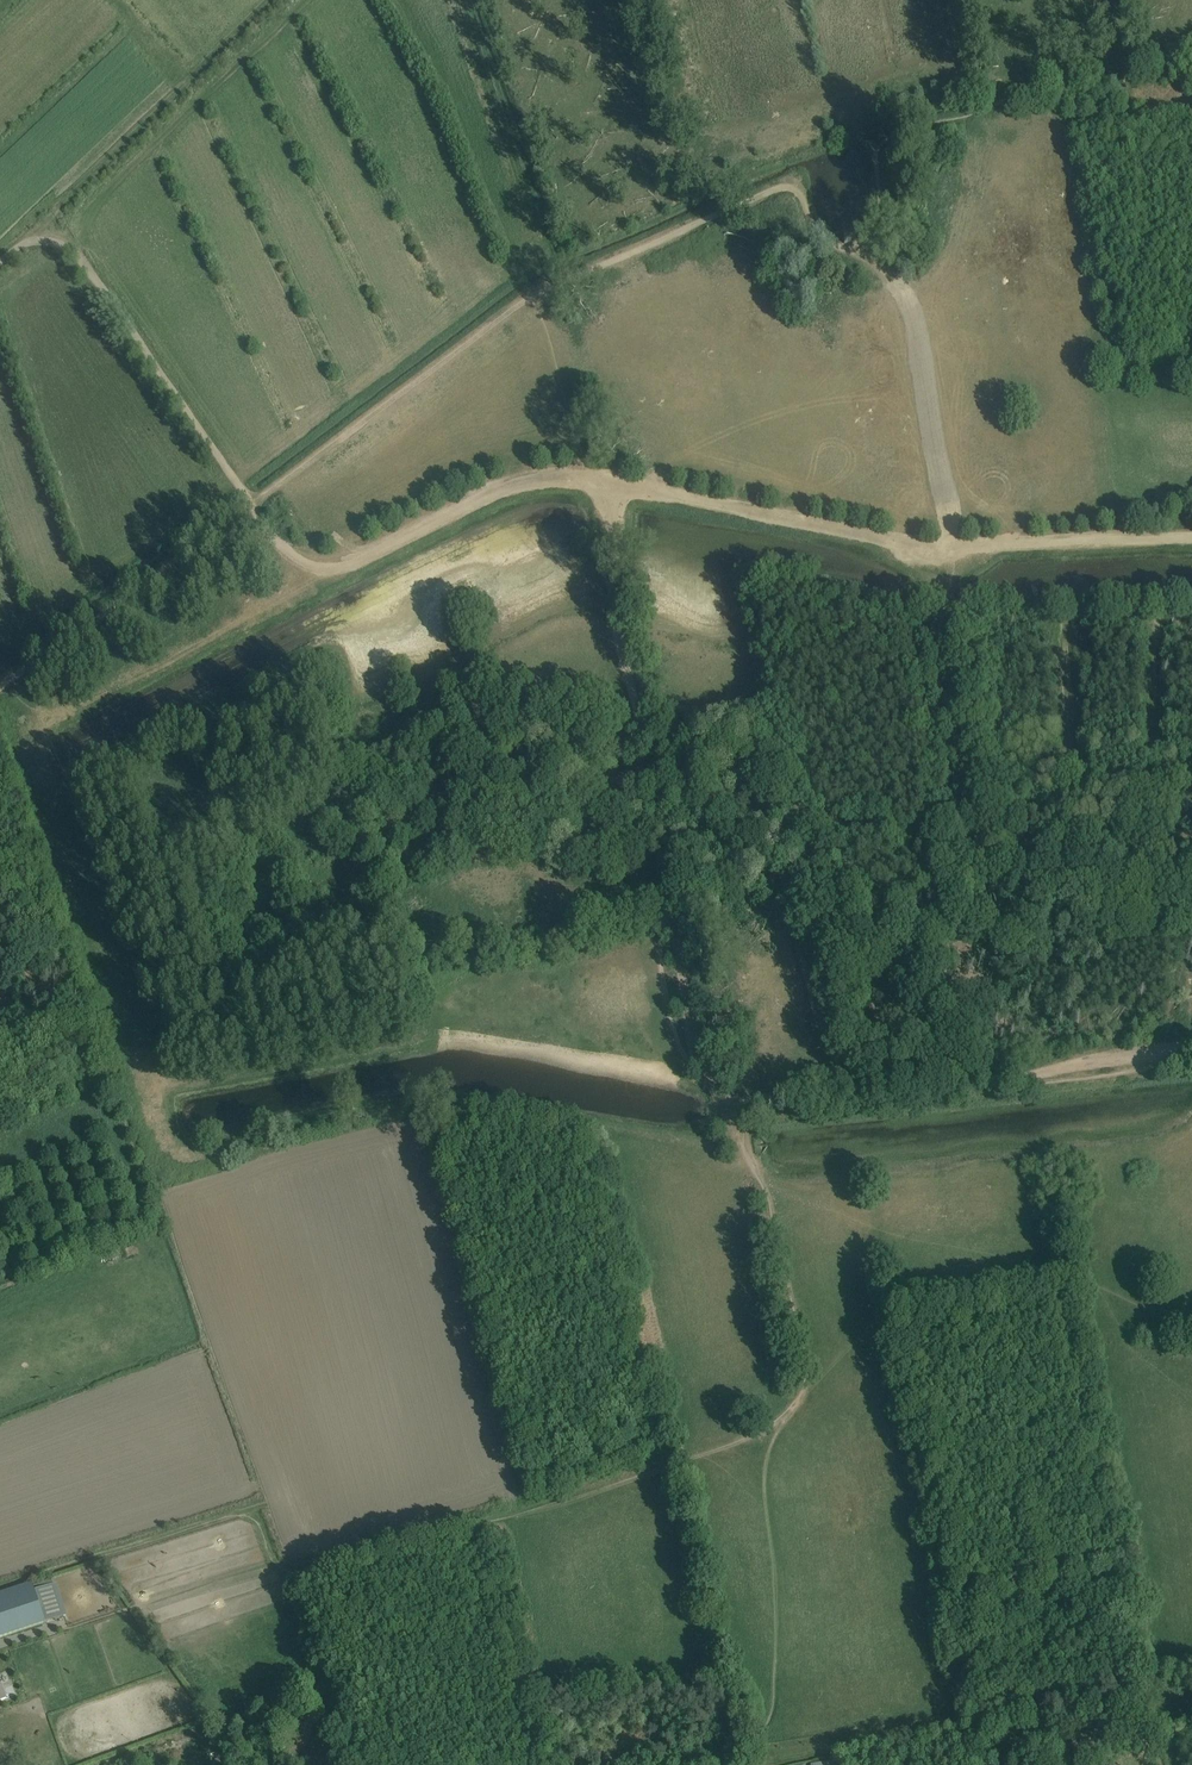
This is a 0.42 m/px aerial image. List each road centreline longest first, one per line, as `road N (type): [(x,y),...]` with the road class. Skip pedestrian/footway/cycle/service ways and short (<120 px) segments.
road 1 (track): [(730,1111),(762,1176),(808,1382),(780,1425),(727,1451),(507,1503),(299,1567),(282,1566),(261,1514),(246,1509),(0,1587)]
road 2 (track): [(203,921),(364,829),(534,747),(963,830),(1191,826)]
road 3 (track): [(613,497),(579,477),(525,481),(343,567),(309,562),(263,525),(57,226),(44,223),(0,261)]
road 4 (track): [(252,500),(526,299),(780,187),(799,193),(815,229),(850,252)]
road 5 (track): [(613,497),(616,559),(673,865),(660,963),(689,1066),(730,1111)]
road 6 (track): [(1191,535),(956,546),(637,485),(613,497)]
road 7 (track): [(1191,1058),(730,1111)]
road 8 (track): [(252,500),(0,681)]
road 9 (track): [(891,278),(922,342),(956,546)]

